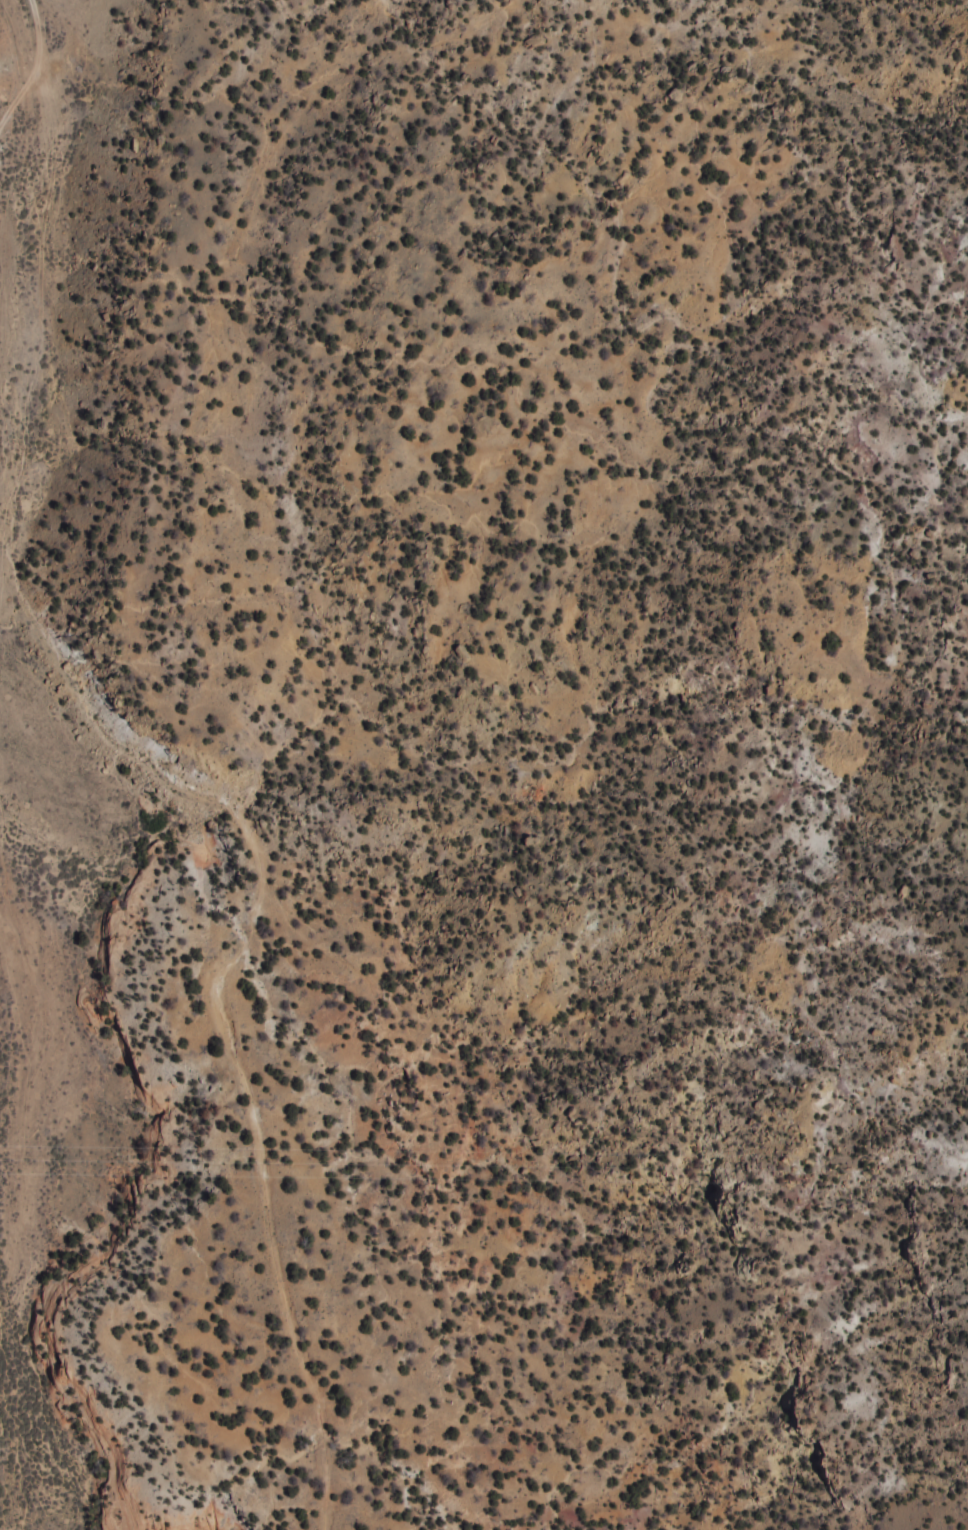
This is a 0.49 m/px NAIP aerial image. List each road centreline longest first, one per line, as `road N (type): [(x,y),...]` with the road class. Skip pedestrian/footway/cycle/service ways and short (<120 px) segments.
road 1 (track): [(31,0),(38,67),(0,131)]

